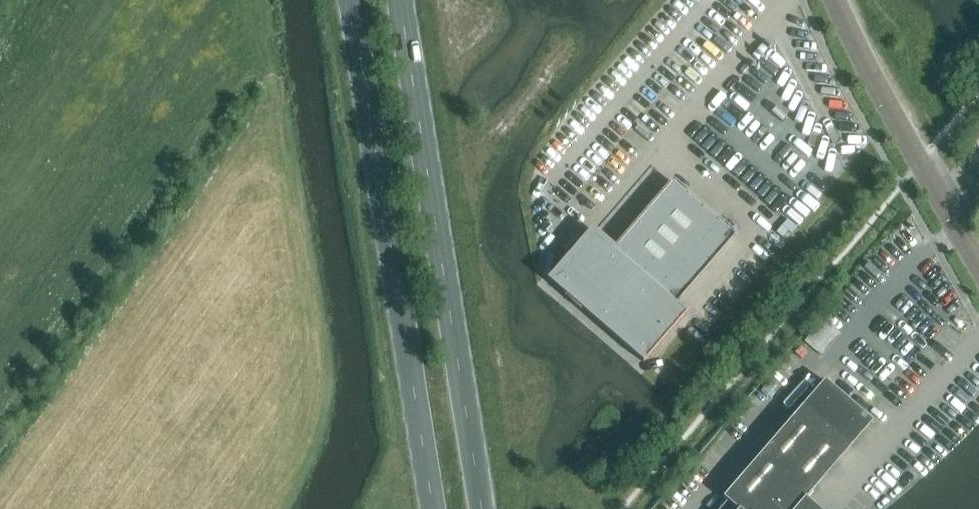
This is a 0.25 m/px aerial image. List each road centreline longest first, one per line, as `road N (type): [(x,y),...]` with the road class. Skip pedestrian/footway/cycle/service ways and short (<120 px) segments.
road 1 (primary): [(351,0),(433,508)]
road 2 (primary): [(482,508),(400,0)]
road 3 (unclassified): [(947,205),(837,0)]

